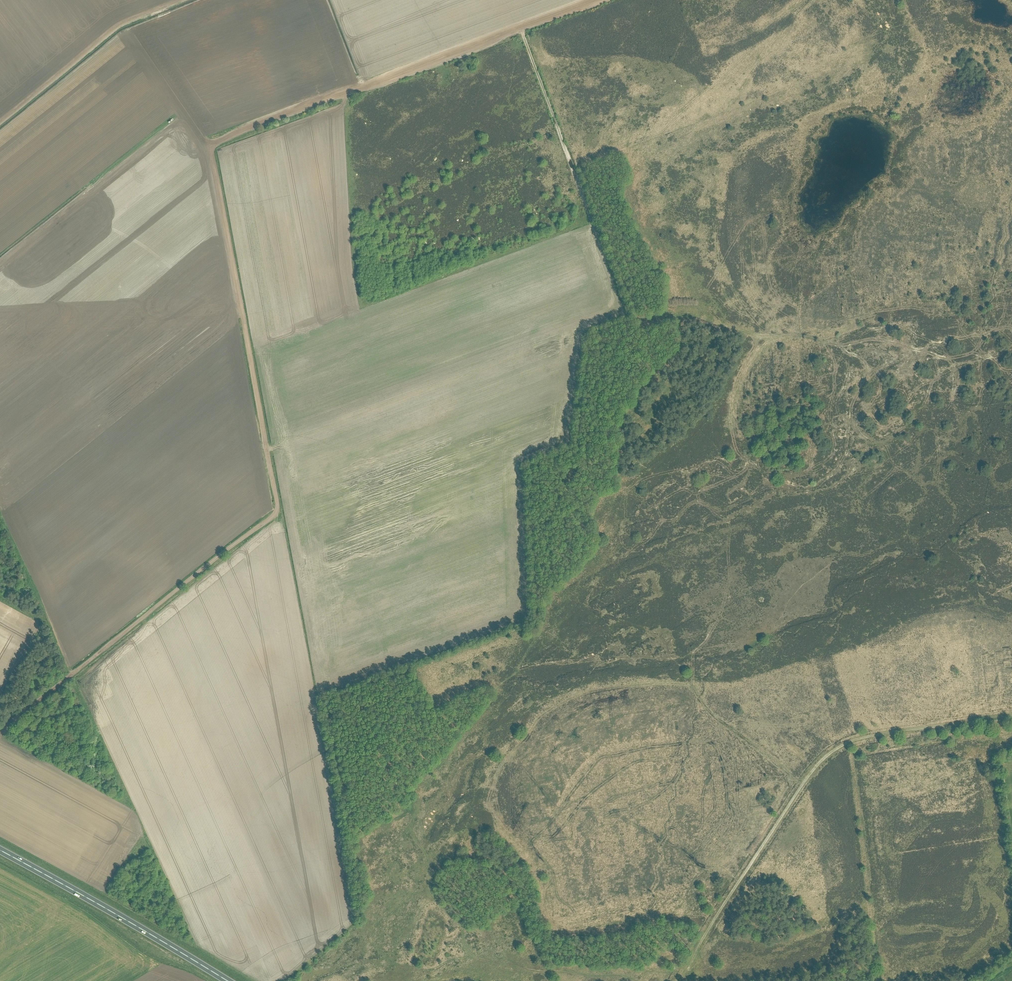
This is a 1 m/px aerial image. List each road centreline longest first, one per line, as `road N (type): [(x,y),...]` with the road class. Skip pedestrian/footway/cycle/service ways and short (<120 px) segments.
road 1 (track): [(7,728),(278,507),(213,144),(521,25),(603,257)]
road 2 (track): [(1011,715),(864,737),(826,758),(676,980)]
road 3 (trunk): [(228,980),(0,850)]
road 4 (track): [(475,958),(635,980)]
road 5 (track): [(394,964),(431,970),(475,958),(450,914)]

